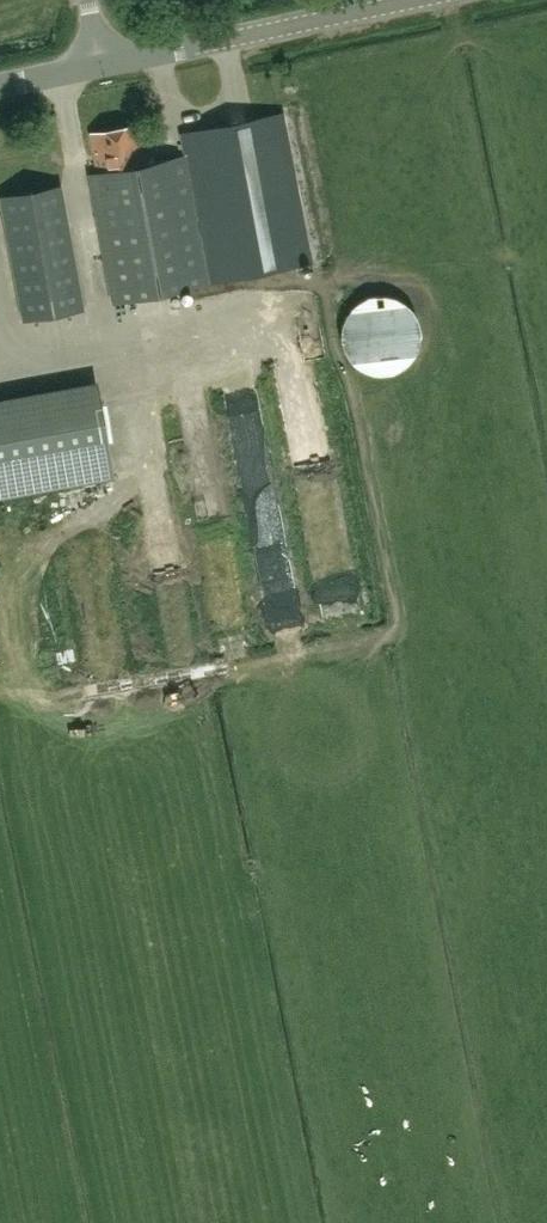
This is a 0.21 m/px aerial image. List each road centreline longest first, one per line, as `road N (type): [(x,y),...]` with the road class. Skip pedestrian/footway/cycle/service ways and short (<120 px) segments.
road 1 (tertiary): [(103,67),(434,0)]

